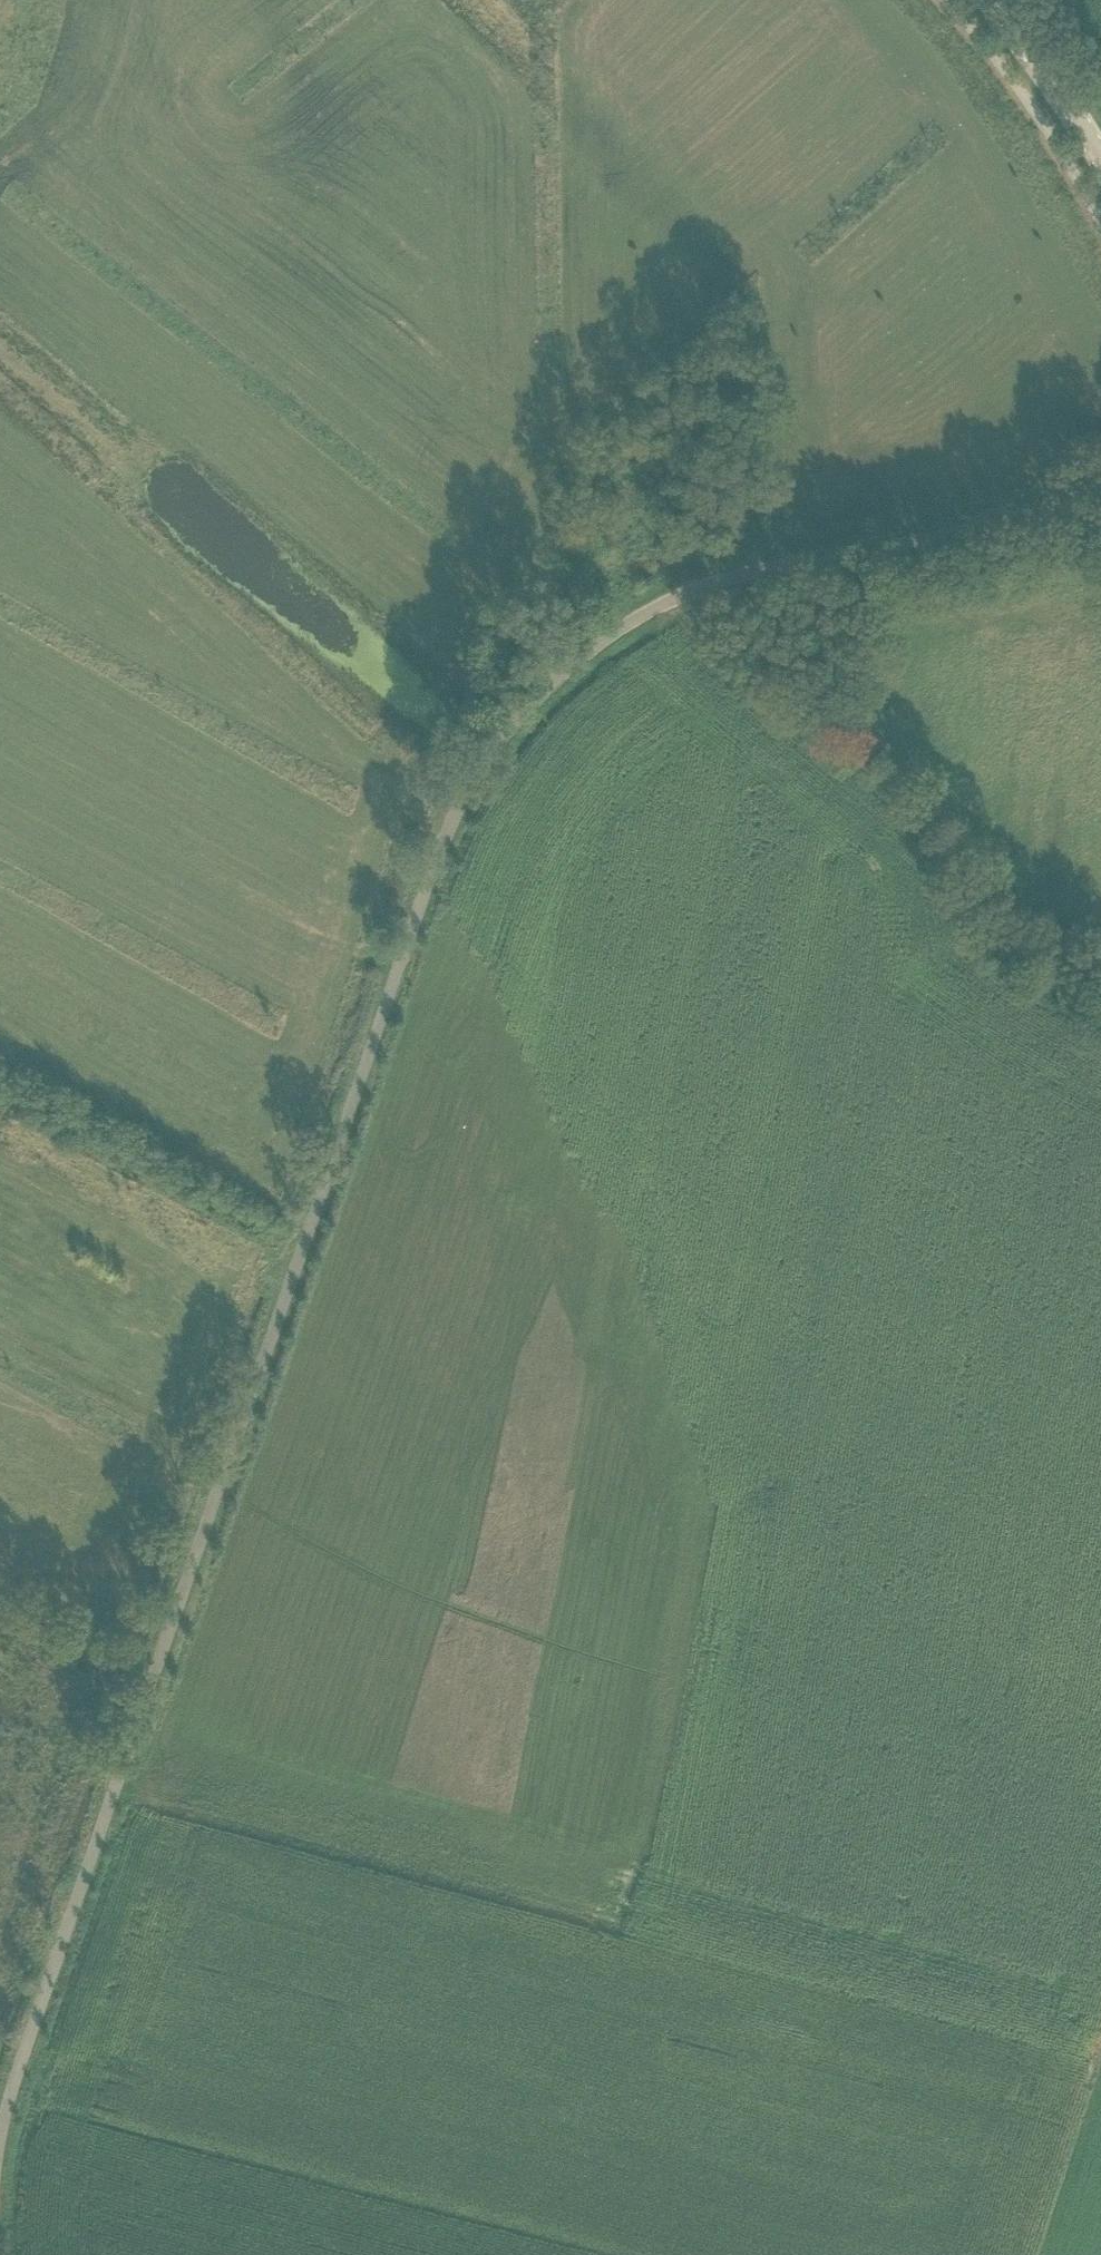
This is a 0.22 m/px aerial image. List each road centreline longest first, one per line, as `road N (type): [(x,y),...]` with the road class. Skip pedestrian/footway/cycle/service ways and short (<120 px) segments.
road 1 (unclassified): [(0,2140),(467,779),(560,673),(642,615),(807,561),(993,522),(1100,483)]
road 2 (tertiary): [(1100,162),(1066,101),(983,0)]

